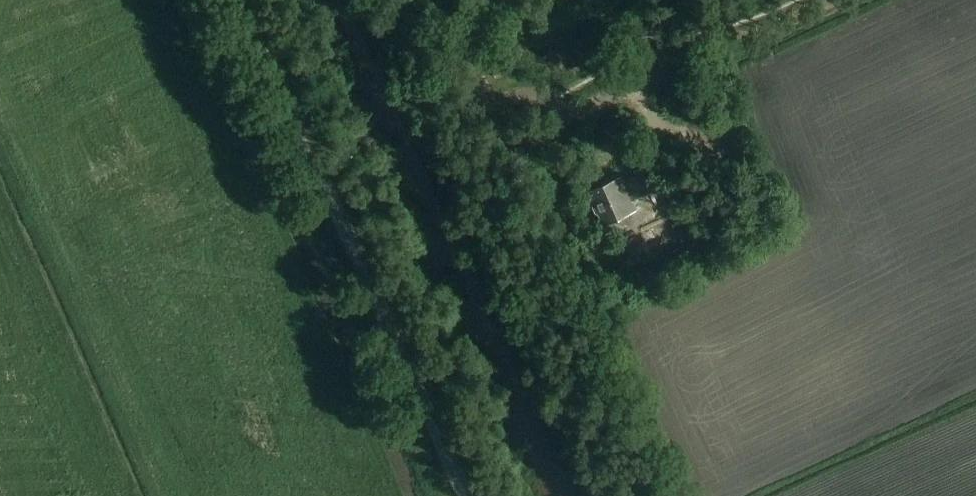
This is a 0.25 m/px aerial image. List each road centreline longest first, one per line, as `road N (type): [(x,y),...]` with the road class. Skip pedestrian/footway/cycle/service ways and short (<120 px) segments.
road 1 (track): [(587,495),(374,51),(359,0)]
road 2 (tertiary): [(463,495),(242,0)]
road 3 (track): [(470,0),(468,43),(498,136),(498,212),(629,495)]

